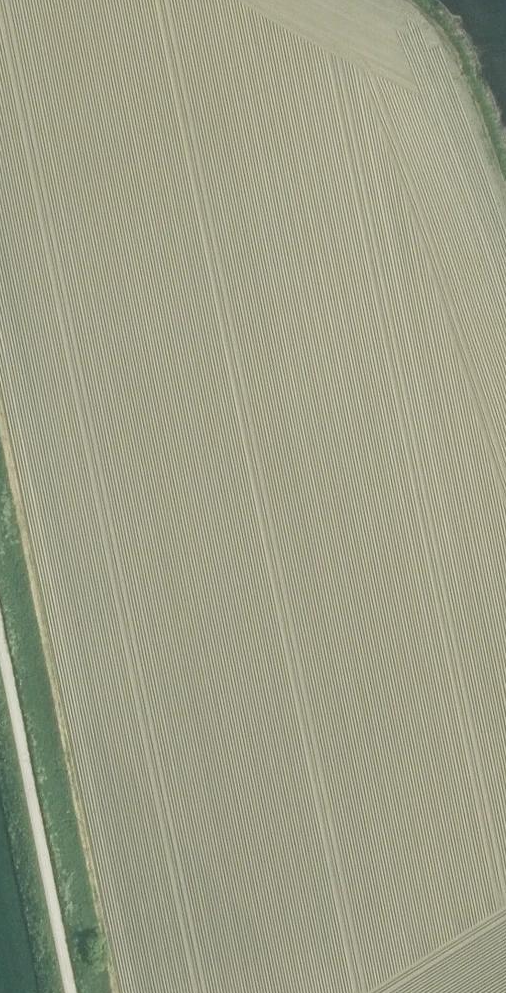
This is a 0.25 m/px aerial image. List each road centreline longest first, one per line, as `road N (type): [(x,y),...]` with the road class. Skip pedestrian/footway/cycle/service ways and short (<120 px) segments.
road 1 (unclassified): [(73,992),(0,624)]

